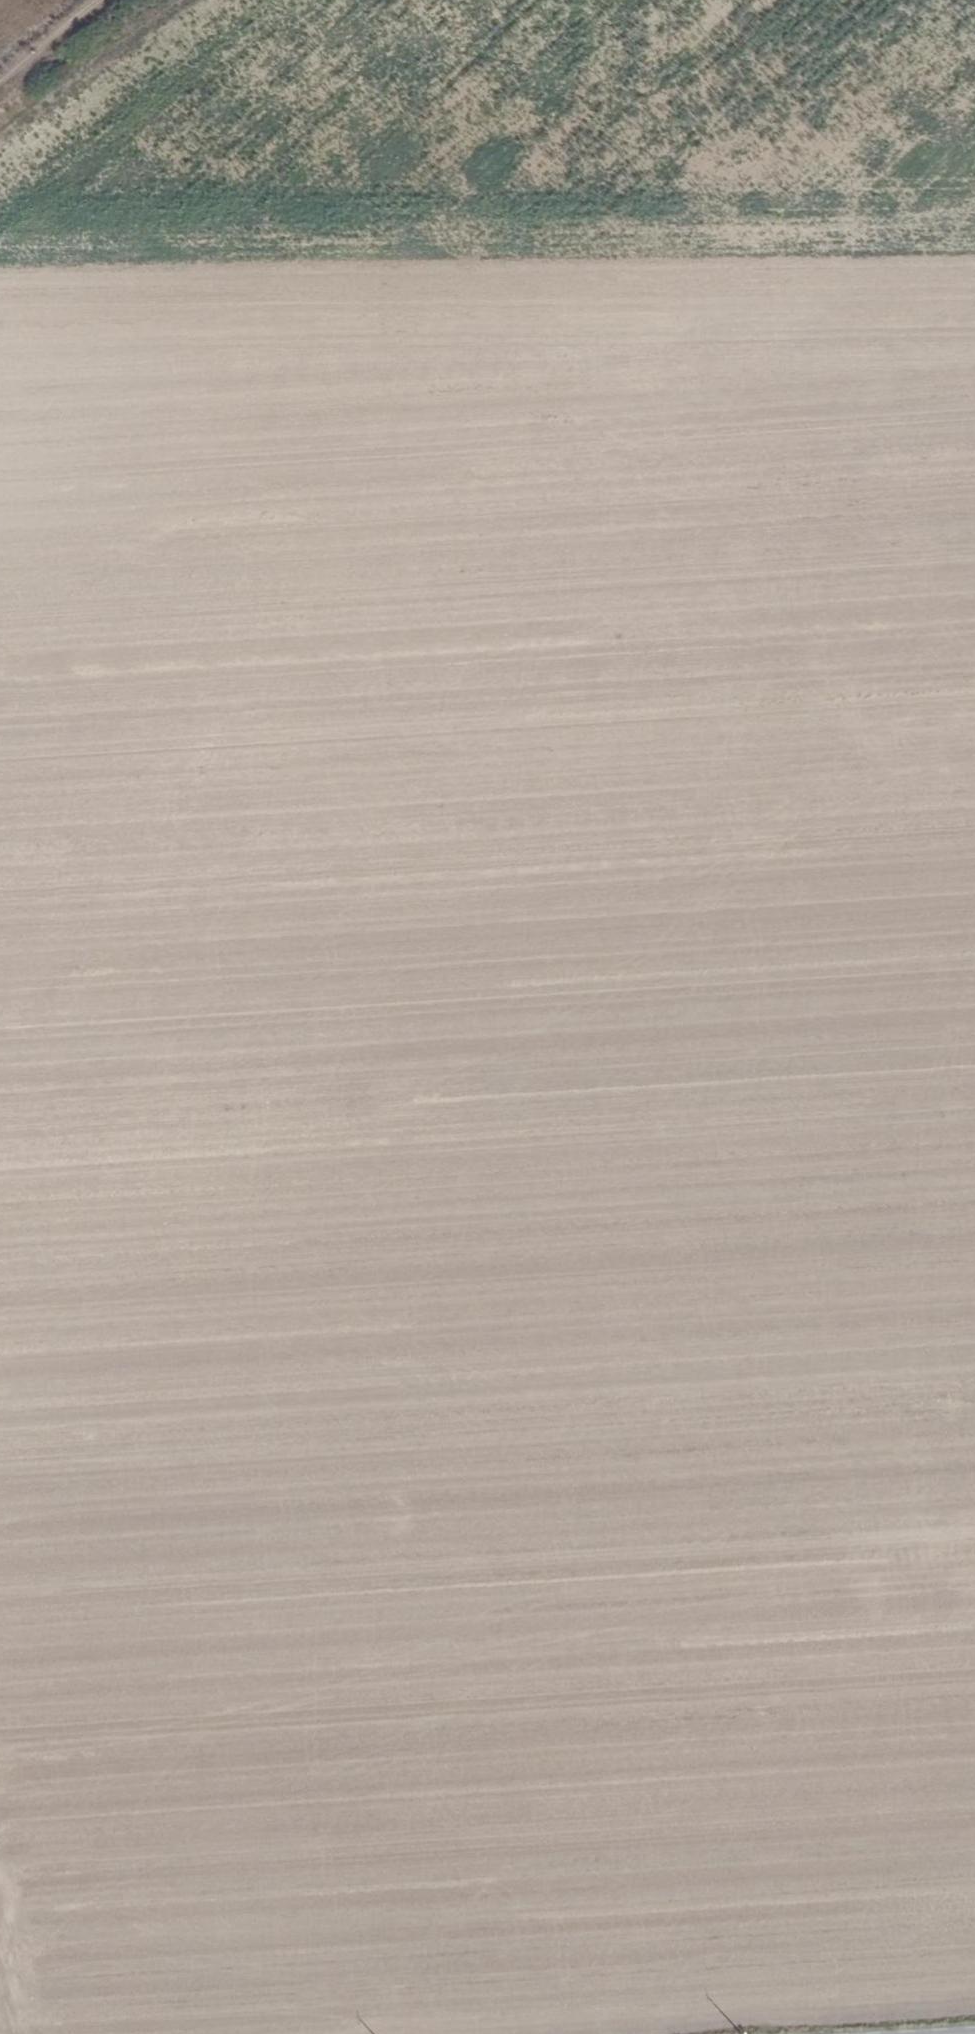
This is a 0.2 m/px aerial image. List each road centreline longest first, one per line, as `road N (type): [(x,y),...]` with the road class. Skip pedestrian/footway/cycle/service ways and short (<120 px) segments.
road 1 (track): [(0,101),(132,0)]

